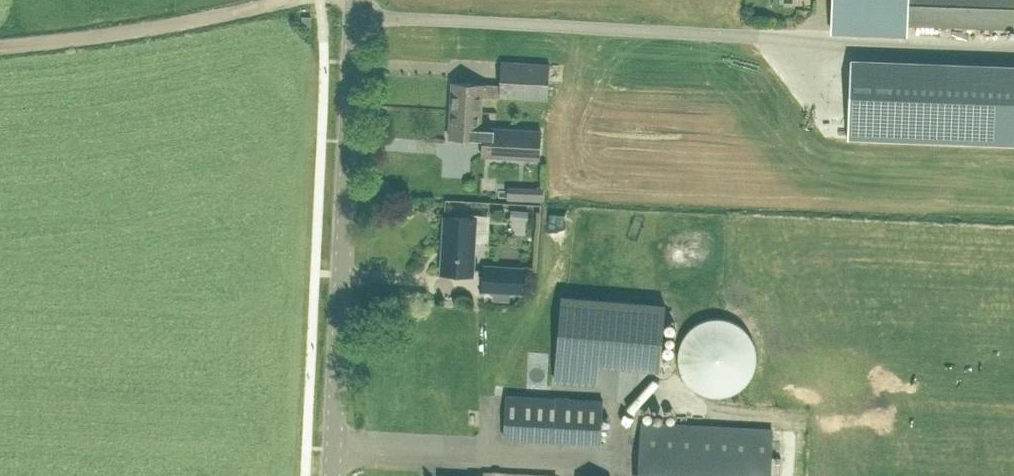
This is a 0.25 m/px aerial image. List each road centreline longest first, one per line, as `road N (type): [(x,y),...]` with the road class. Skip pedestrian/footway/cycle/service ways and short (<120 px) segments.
road 1 (tertiary): [(332,475),(357,0)]
road 2 (track): [(281,0),(159,27),(0,42)]

